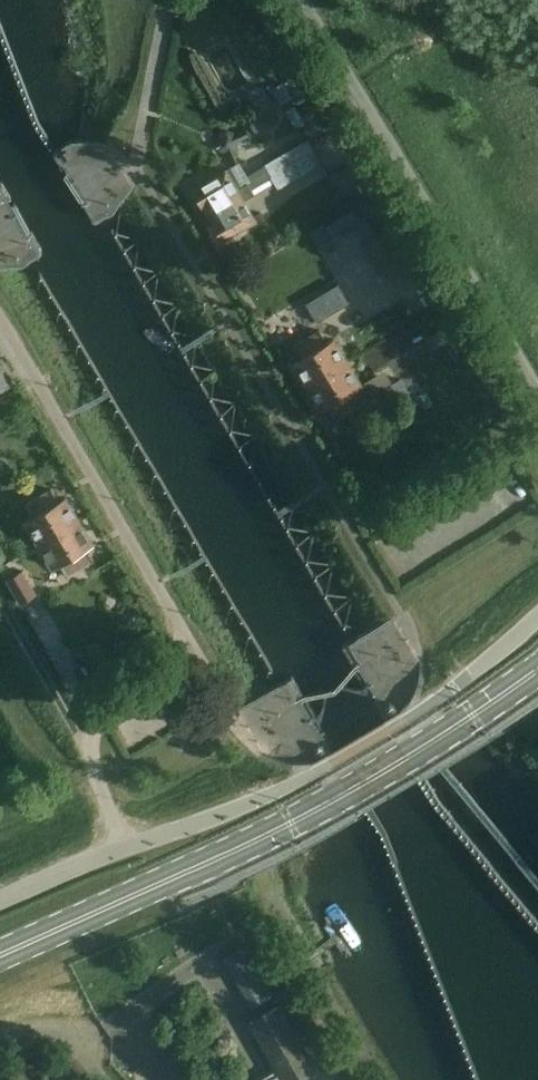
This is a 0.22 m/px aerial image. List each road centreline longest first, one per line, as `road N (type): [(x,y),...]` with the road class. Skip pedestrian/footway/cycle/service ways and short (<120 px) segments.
road 1 (unclassified): [(0,904),(277,792),(467,679),(537,618)]
road 2 (primary): [(0,957),(267,834),(537,666)]

